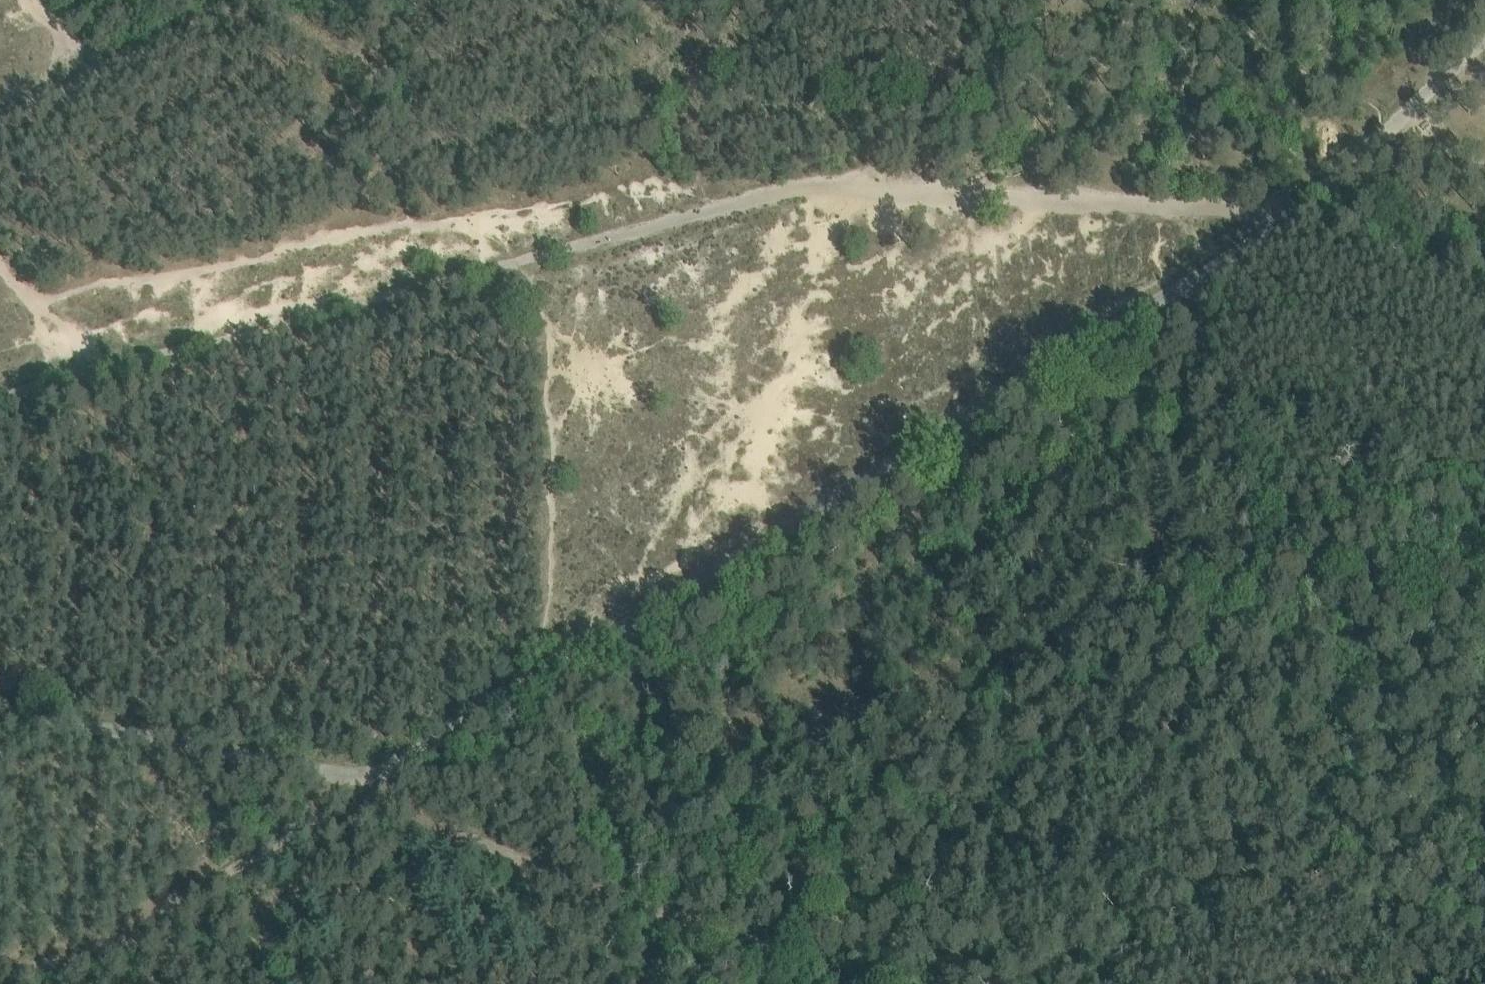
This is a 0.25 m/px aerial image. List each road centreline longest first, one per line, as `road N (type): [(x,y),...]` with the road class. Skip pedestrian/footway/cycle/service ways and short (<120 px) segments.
road 1 (track): [(352,799),(1192,306),(1437,85)]
road 2 (track): [(0,971),(66,966),(352,799)]
road 3 (track): [(0,722),(352,799)]

